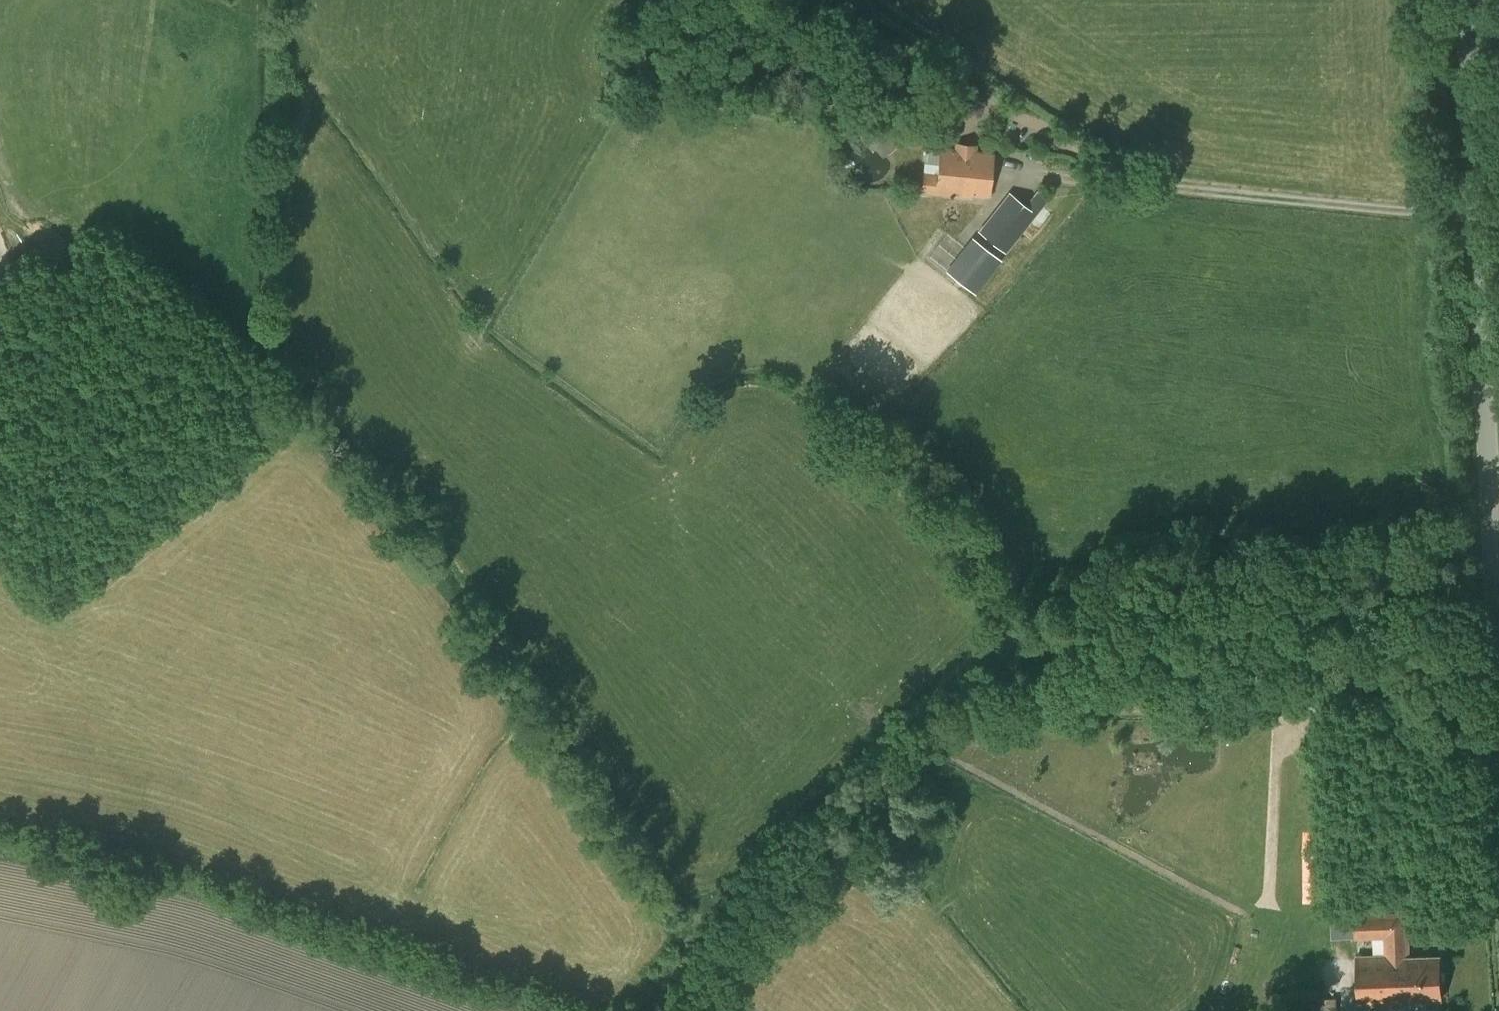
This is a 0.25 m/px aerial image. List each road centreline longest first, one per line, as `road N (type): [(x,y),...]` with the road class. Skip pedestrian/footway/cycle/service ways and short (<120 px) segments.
road 1 (track): [(1498,746),(1474,742),(1368,683),(1320,681),(1216,707),(1015,708),(983,714),(931,756)]
road 2 (unclassified): [(1498,577),(1473,139),(1480,0)]

